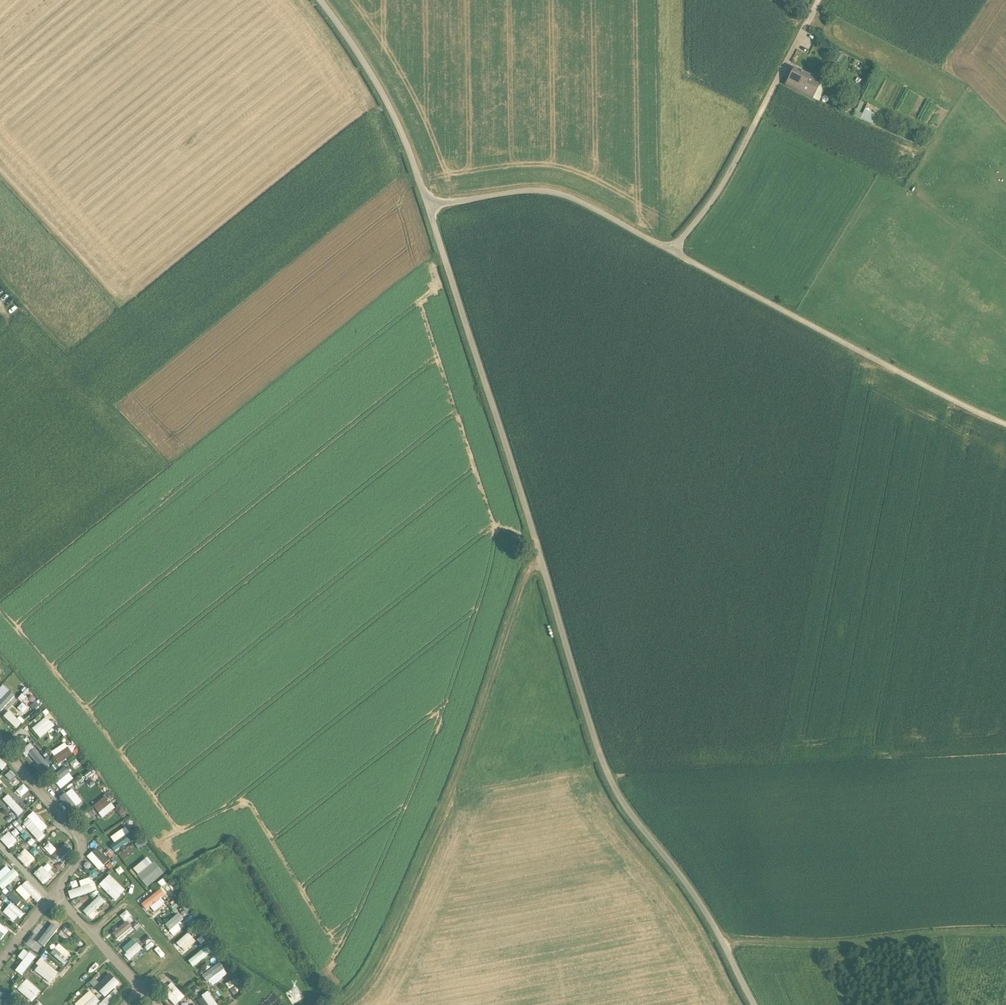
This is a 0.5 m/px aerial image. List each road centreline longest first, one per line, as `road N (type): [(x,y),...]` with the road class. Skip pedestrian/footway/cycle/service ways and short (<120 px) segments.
road 1 (unclassified): [(754,1004),(708,916),(608,776),(399,124),(322,0)]
road 2 (track): [(1005,425),(565,195),(519,191),(429,207)]
road 3 (track): [(327,1004),(364,971),(393,914),(443,803),(530,561),(541,561)]
road 4 (unclassified): [(672,251),(747,140),(819,0)]
road 5 (track): [(1005,931),(725,945)]

